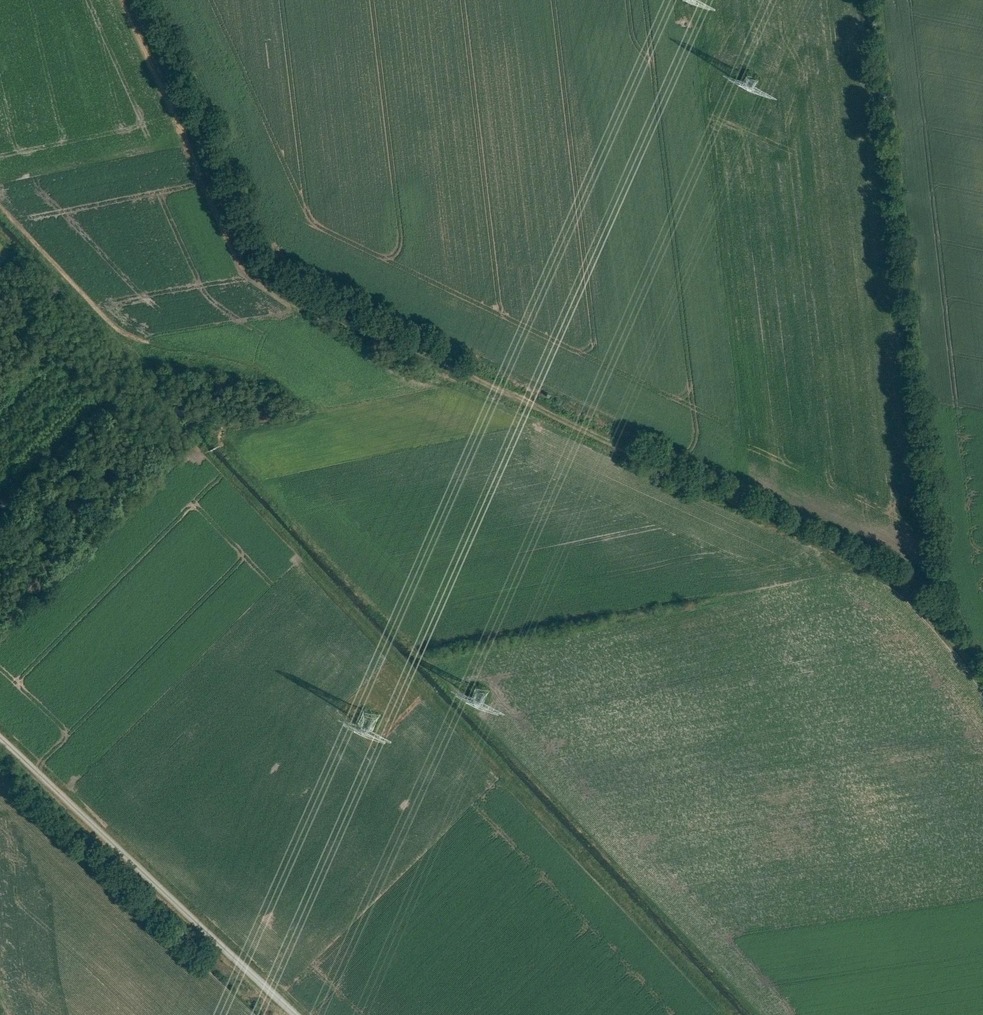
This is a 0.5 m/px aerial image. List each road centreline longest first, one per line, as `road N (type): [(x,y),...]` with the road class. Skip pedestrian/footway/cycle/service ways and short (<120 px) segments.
road 1 (track): [(982,688),(905,583),(255,275),(130,0)]
road 2 (track): [(283,1014),(0,747)]

